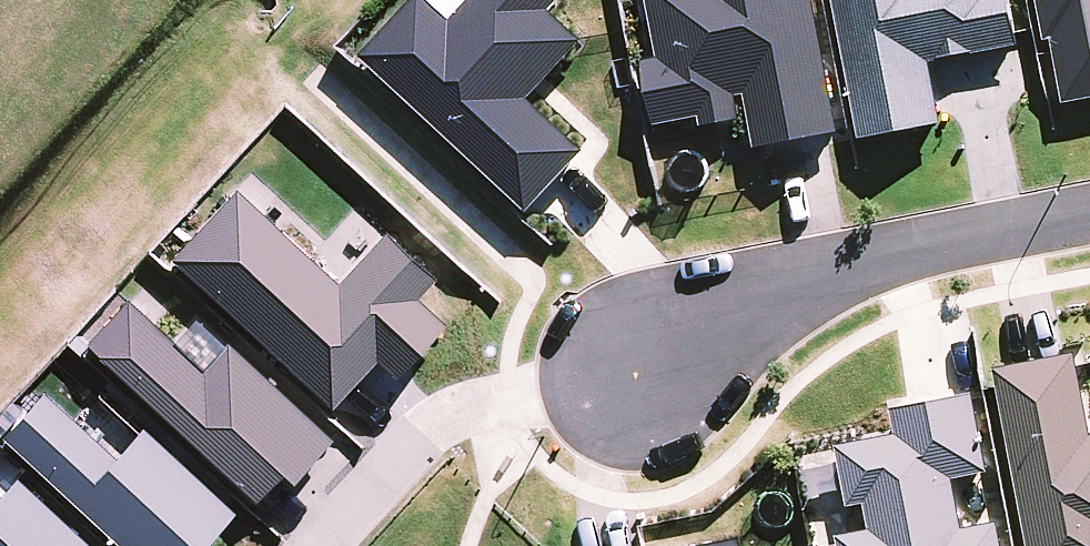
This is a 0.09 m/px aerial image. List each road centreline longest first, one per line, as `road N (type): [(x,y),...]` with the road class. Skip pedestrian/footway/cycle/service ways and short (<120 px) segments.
road 1 (residential): [(636,366),(807,276),(1089,221)]
road 2 (residential): [(636,366),(603,353),(447,415),(320,545)]

